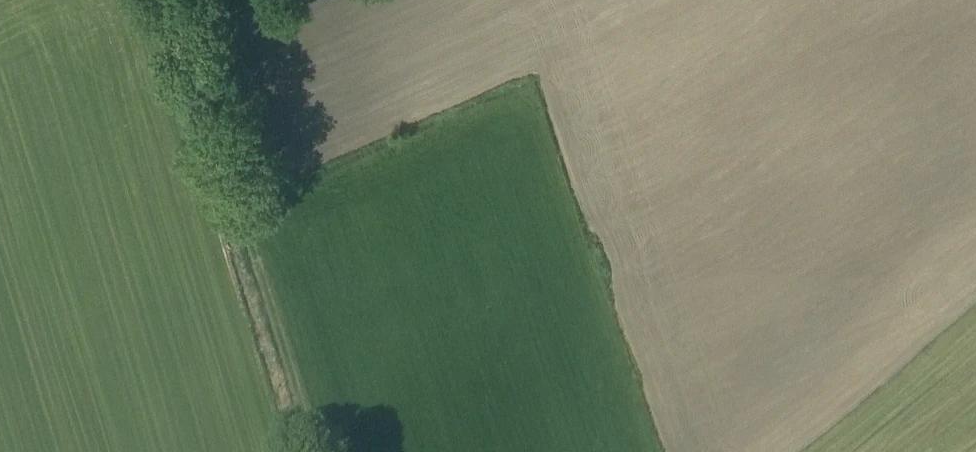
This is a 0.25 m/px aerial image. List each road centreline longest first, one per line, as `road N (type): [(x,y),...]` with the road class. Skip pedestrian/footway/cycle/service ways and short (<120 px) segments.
road 1 (track): [(313,451),(178,0)]

